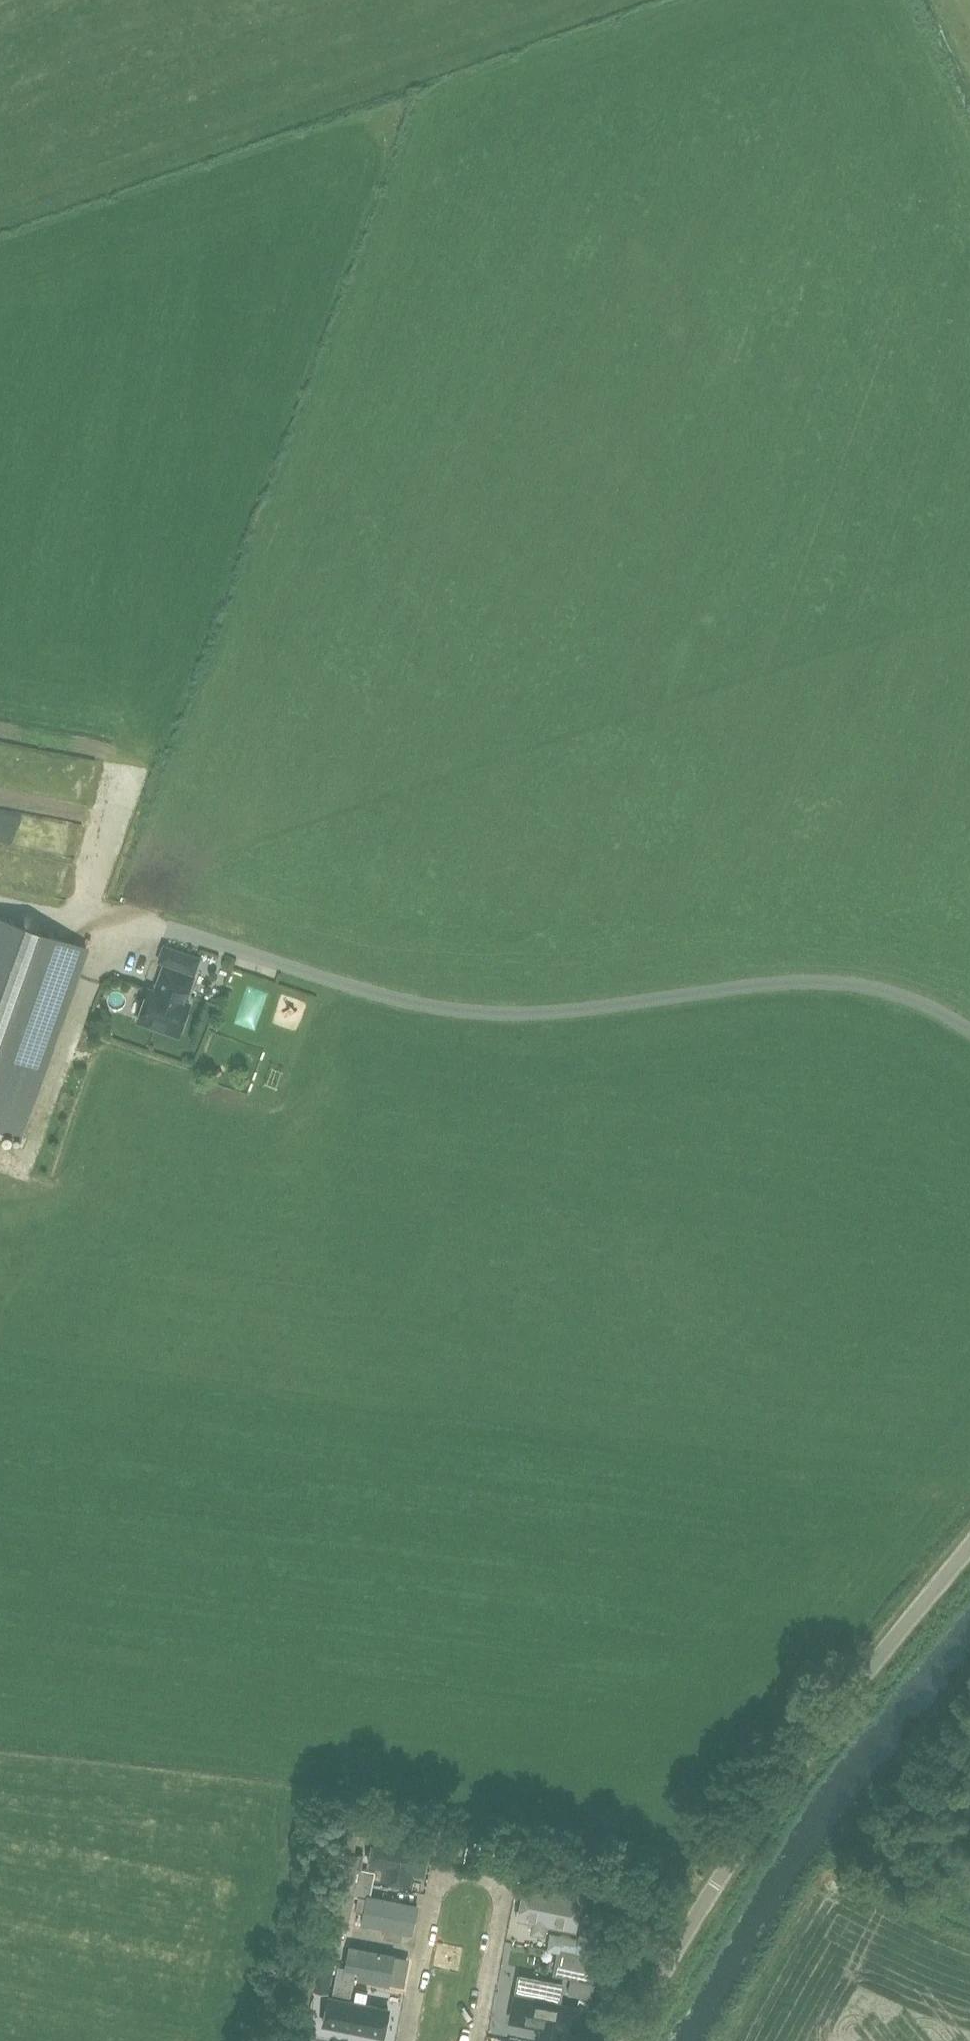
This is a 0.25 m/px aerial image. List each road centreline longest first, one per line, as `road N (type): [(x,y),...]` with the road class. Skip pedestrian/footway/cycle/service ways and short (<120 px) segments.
road 1 (unclassified): [(969,1030),(911,1000),(840,982),(558,1012),(457,1010),(166,930)]
road 2 (unclassified): [(632,2040),(686,1933),(803,1747),(969,1549)]
road 3 (residential): [(466,2040),(497,1898),(495,1881),(455,1867),(437,1885),(401,2040)]

